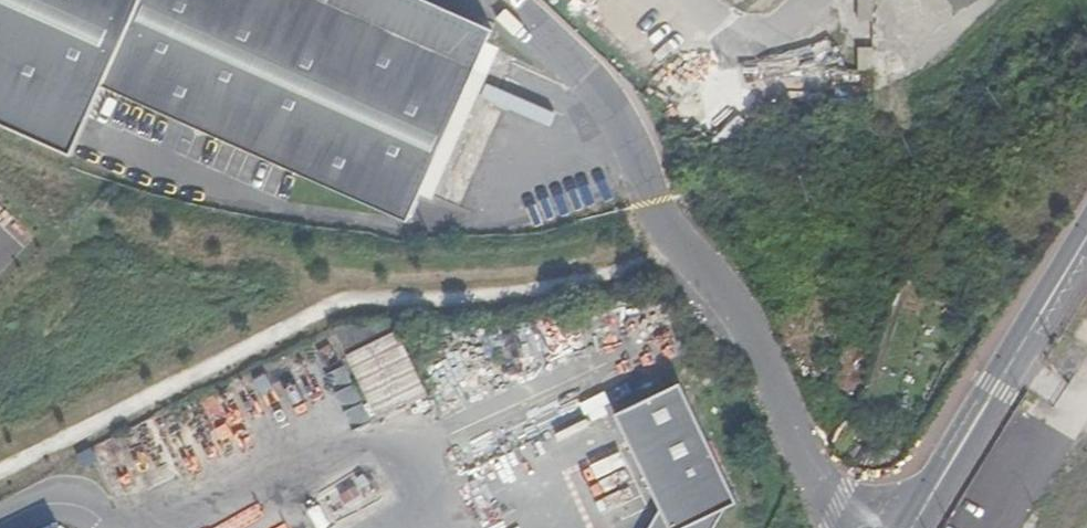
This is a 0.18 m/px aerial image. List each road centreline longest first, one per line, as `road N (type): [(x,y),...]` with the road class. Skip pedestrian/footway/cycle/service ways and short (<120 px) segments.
road 1 (unclassified): [(505,0),(568,56),(618,120),(652,203),(731,303),(815,473),(853,527)]
road 2 (unclassified): [(124,527),(328,443),(404,445),(433,510),(384,527)]
road 3 (unclassified): [(910,527),(1086,238)]
road 4 (unclassified): [(0,526),(52,498),(124,527)]

